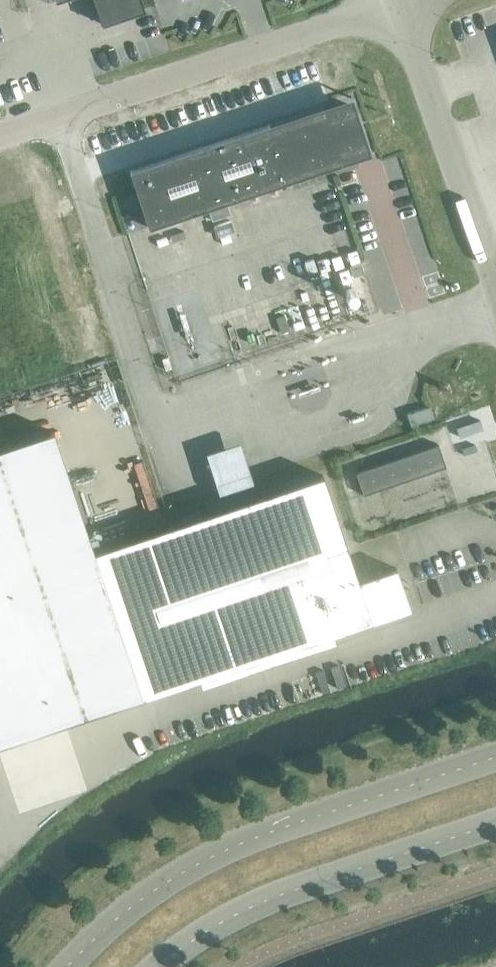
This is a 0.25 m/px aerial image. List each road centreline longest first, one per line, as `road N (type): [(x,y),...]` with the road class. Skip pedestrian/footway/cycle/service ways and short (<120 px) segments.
road 1 (secondary): [(495,758),(209,860),(125,912),(66,966)]
road 2 (unclassified): [(398,4),(0,136)]
road 3 (secondary): [(157,966),(271,899),(495,823)]
road 4 (unclassified): [(495,286),(398,4)]

